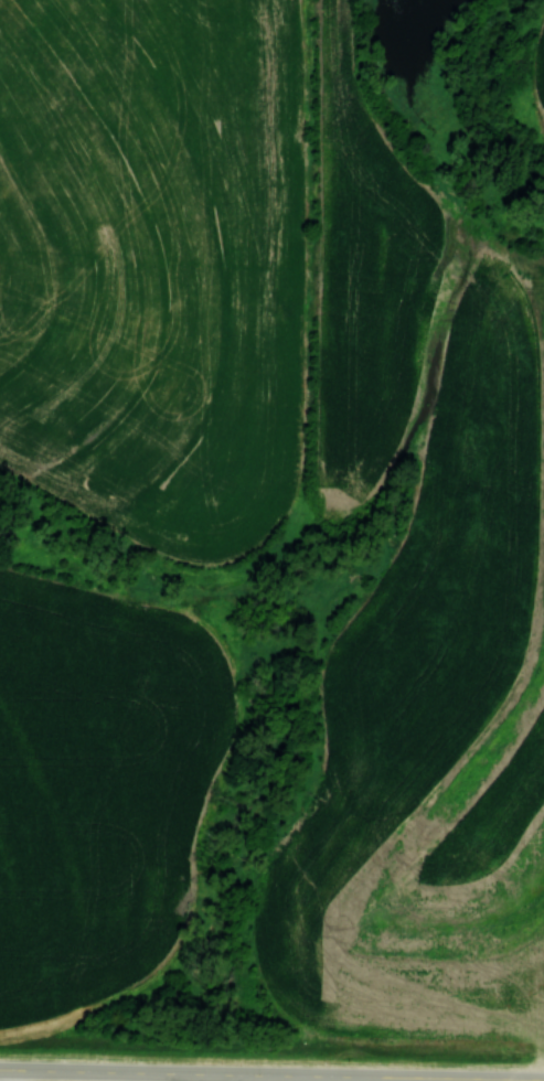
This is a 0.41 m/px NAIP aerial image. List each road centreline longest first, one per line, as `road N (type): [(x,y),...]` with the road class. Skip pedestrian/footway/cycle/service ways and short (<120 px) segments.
road 1 (tertiary): [(543,1079),(0,1072)]

